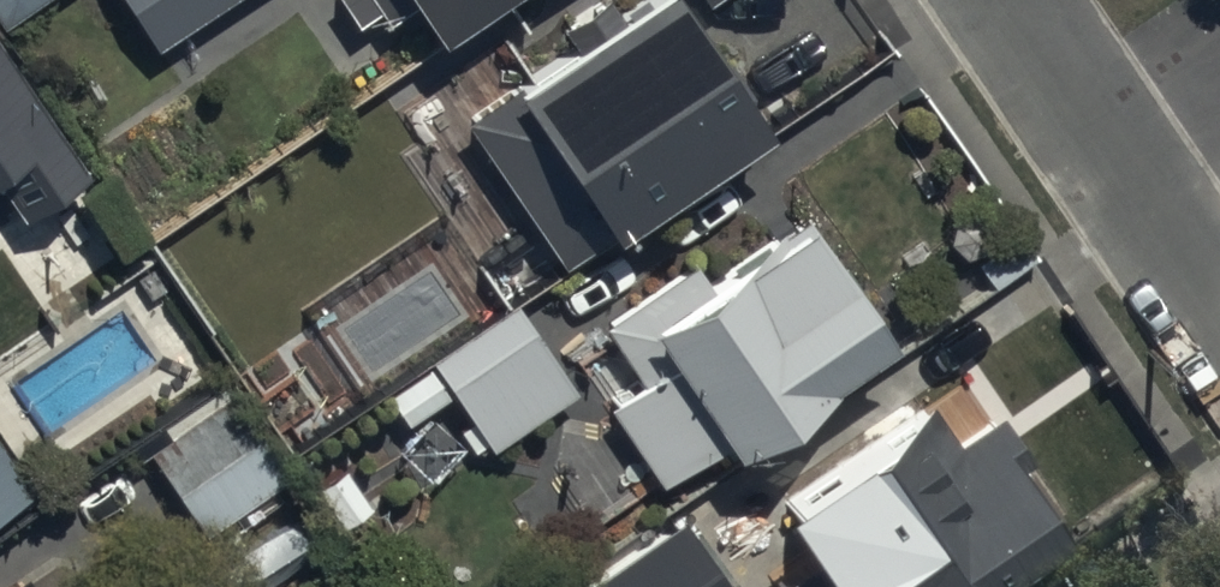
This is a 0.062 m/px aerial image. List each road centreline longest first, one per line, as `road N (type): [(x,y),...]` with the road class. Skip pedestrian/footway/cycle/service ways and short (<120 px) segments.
road 1 (residential): [(1005,0),(1219,315)]

